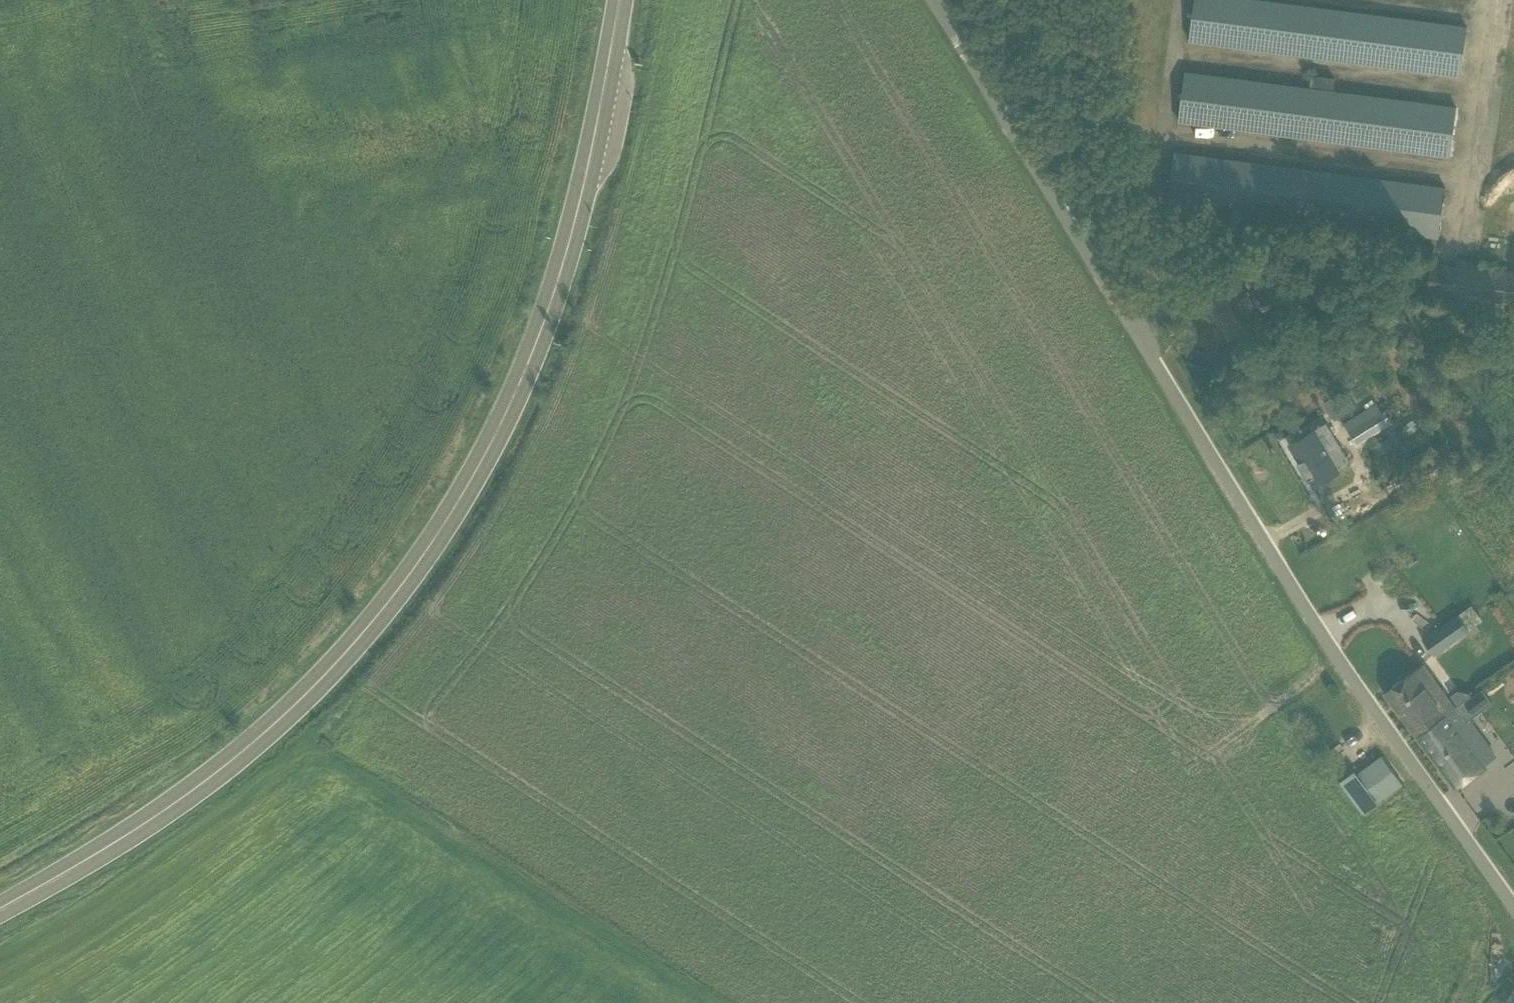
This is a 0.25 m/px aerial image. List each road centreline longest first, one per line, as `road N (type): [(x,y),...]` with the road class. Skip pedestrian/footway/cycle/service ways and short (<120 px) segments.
road 1 (secondary): [(0,912),(187,793),(277,721),(424,554),(487,450),(539,331),(587,179),(620,0)]
road 2 (unclassified): [(1513,912),(1386,735),(1215,469),(937,0)]

